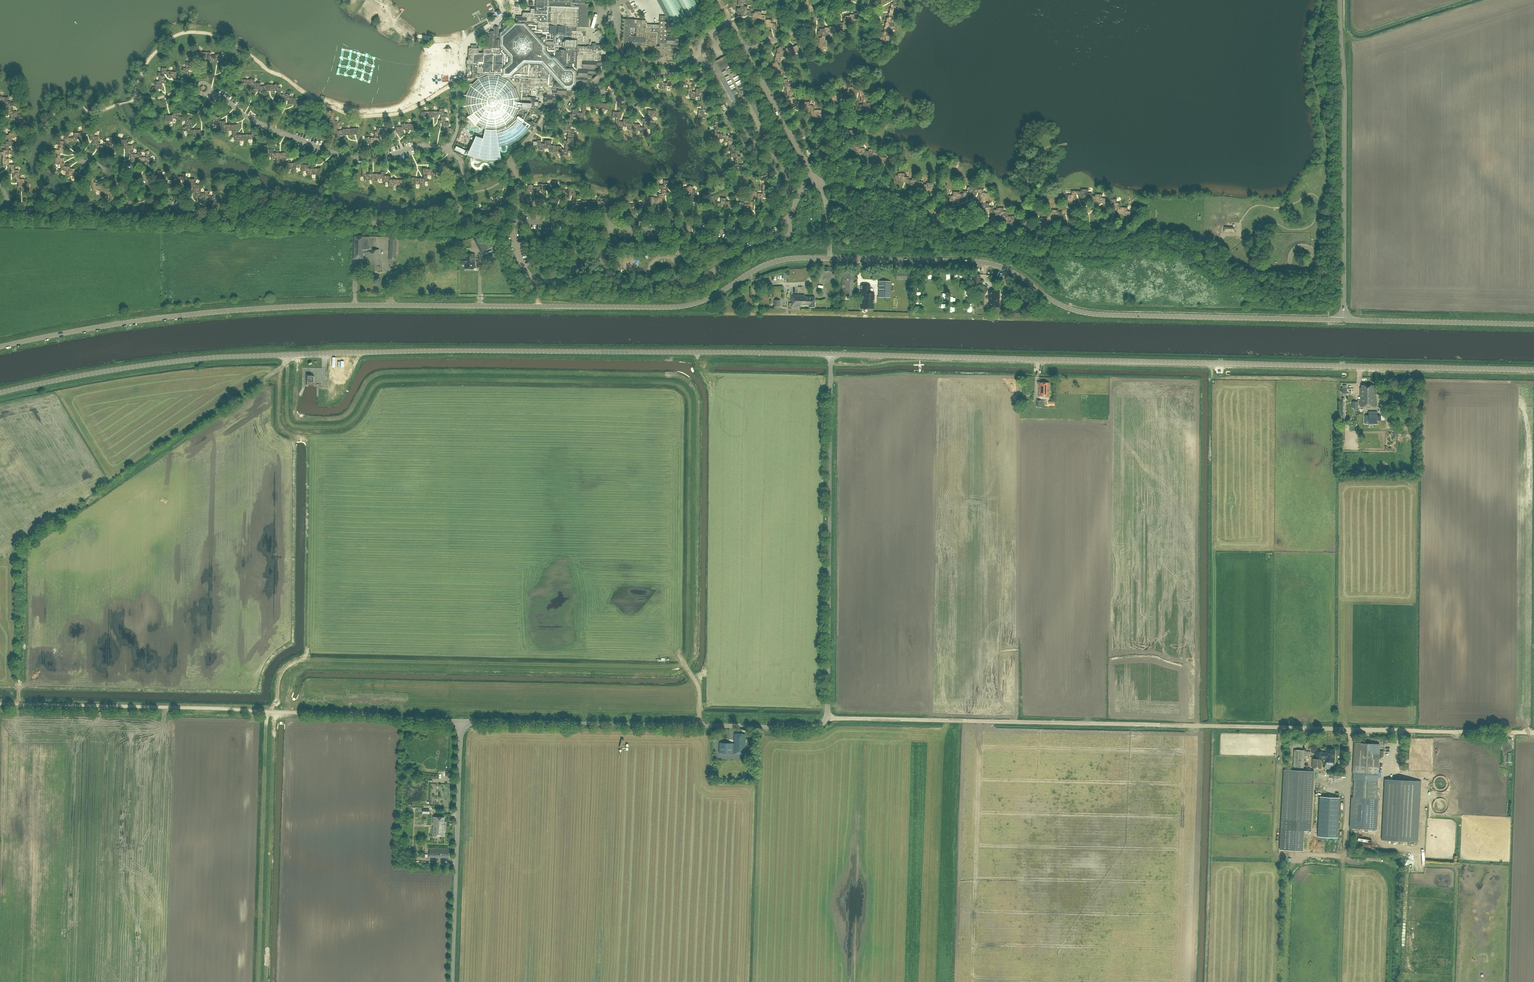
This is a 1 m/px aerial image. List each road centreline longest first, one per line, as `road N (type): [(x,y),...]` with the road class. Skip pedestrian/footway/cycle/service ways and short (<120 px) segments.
road 1 (tertiary): [(1343,320),(1096,315),(1054,302),(989,264),(796,258),(677,307),(259,308),(0,346)]
road 2 (tertiary): [(0,393),(229,357),(830,354)]
road 3 (tertiary): [(830,354),(1533,370)]
road 4 (unclassified): [(1403,730),(827,718)]
road 5 (track): [(290,355),(23,549),(18,703)]
road 6 (unclassified): [(0,703),(461,721)]
road 7 (unclassified): [(461,721),(810,728),(827,718)]
road 8 (unclassified): [(827,718),(830,354)]
road 9 (tertiary): [(1343,320),(1340,0)]
road 10 (unclassified): [(452,981),(461,721)]
road 11 (tertiary): [(1533,325),(1343,320)]
road 12 (track): [(1533,733),(1403,730)]

